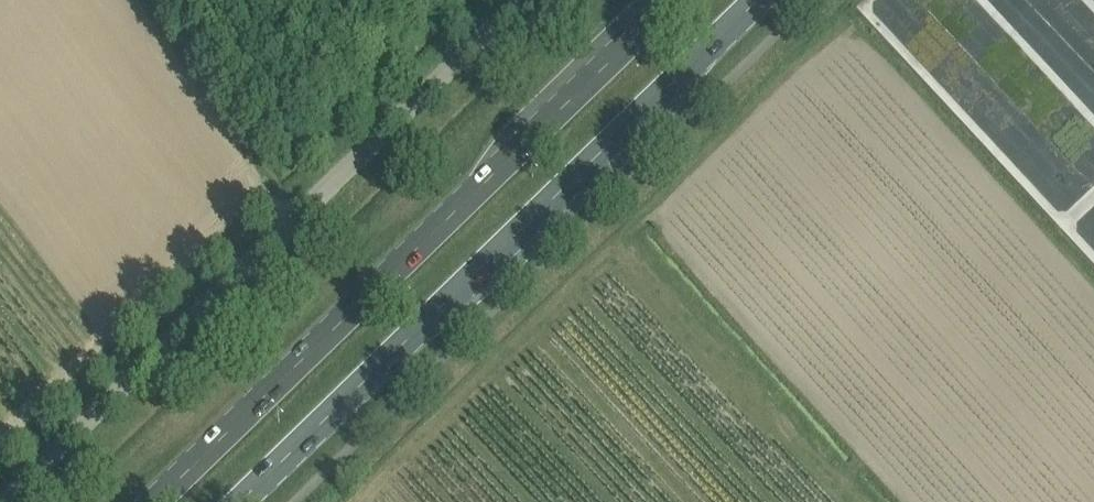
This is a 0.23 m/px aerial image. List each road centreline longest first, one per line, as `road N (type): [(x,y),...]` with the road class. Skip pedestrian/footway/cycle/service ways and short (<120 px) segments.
road 1 (primary): [(242,501),(762,0)]
road 2 (unclassified): [(2,501),(518,0)]
road 3 (primary): [(667,0),(152,501)]

